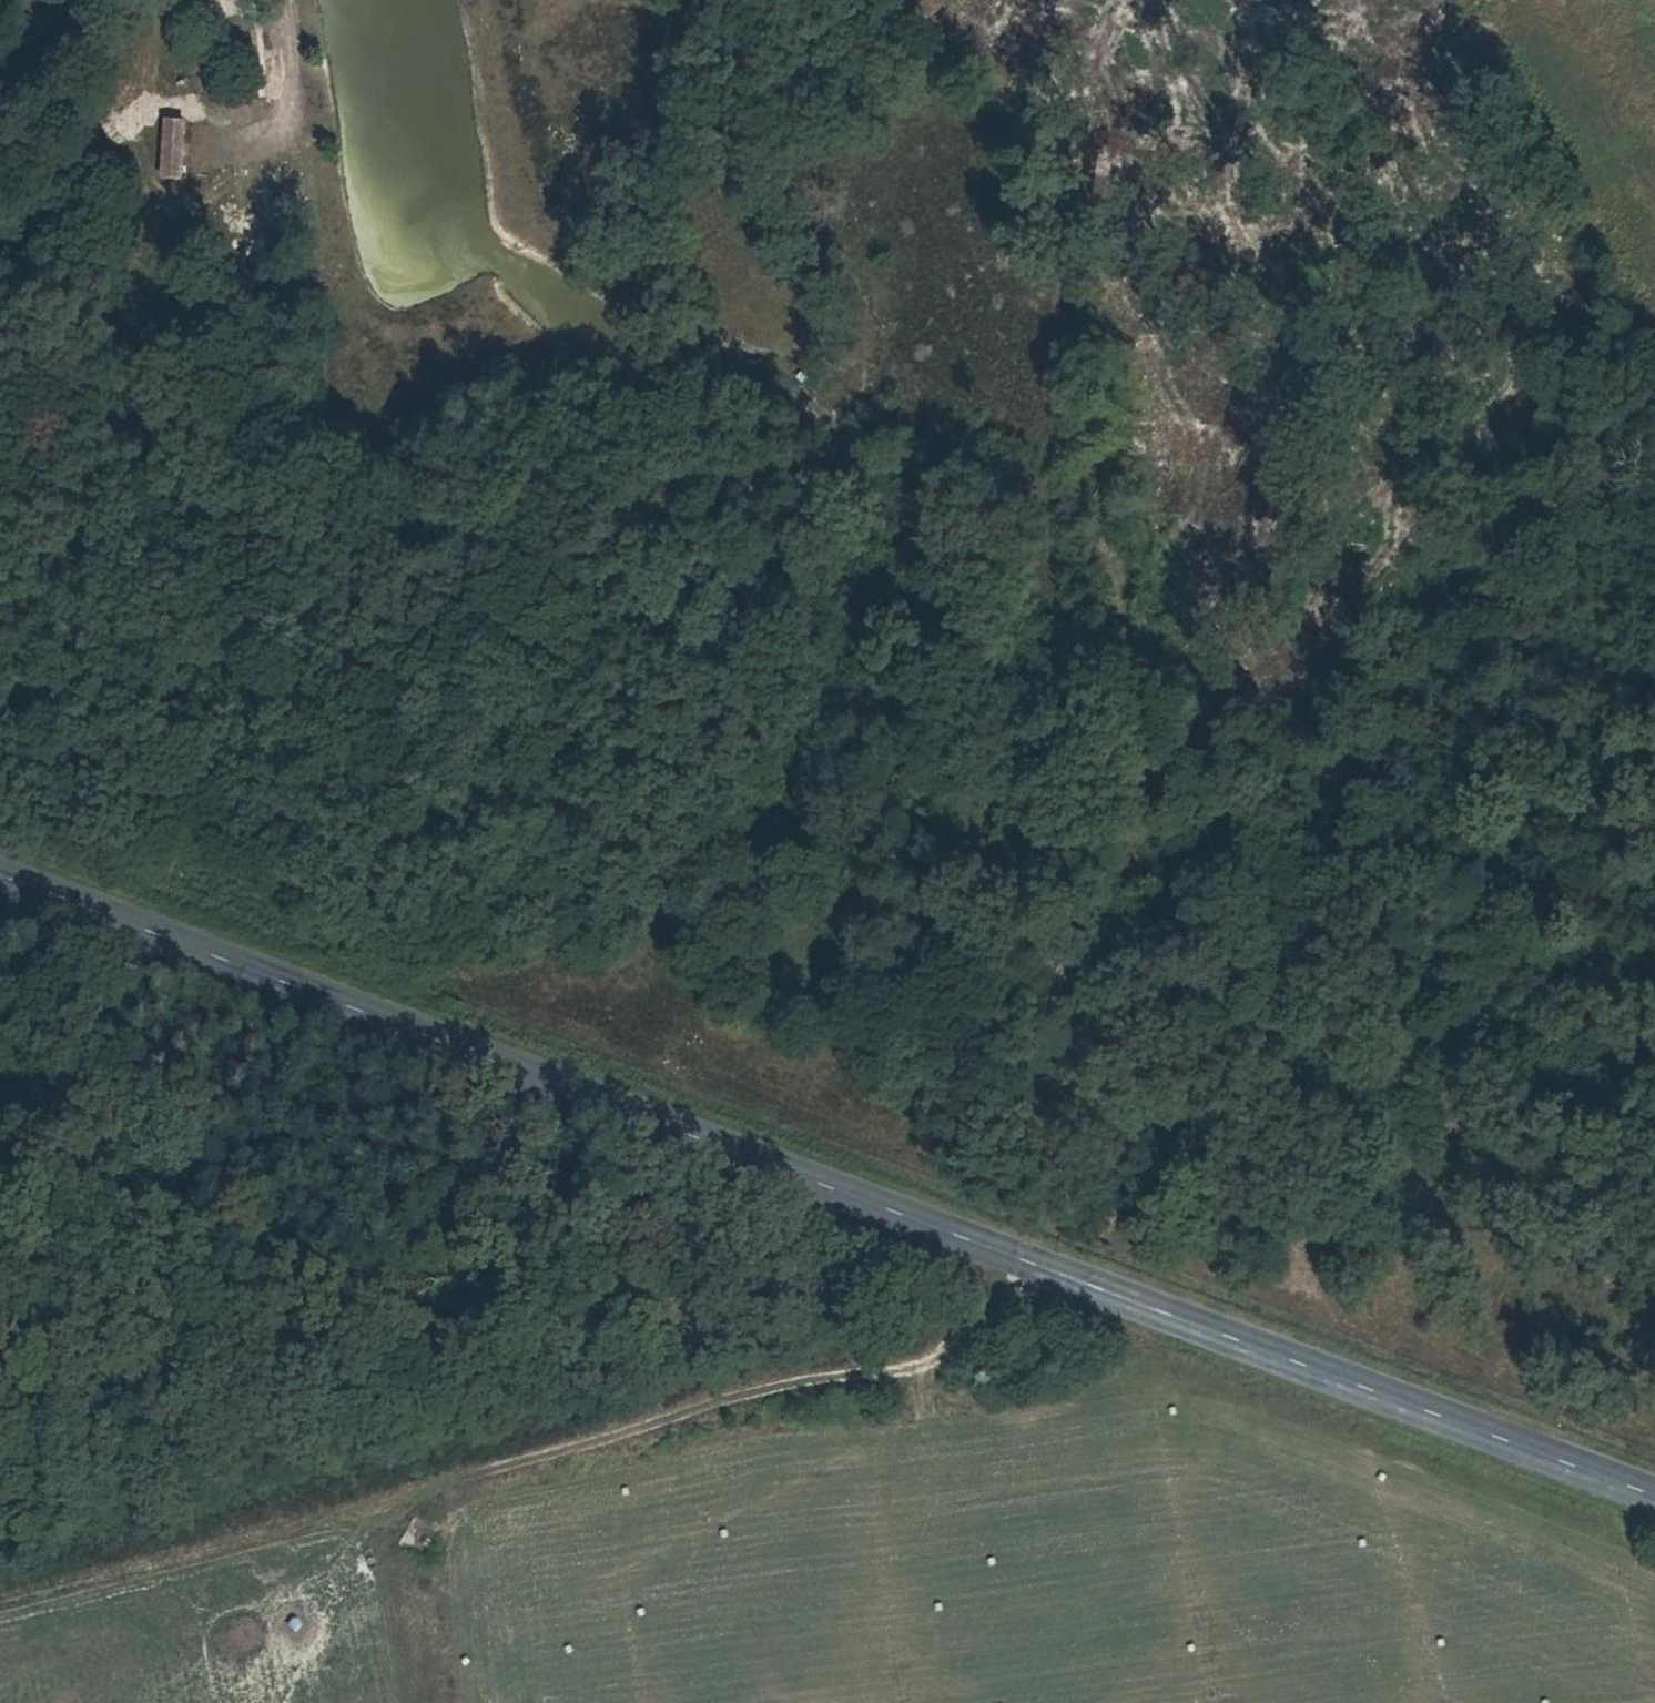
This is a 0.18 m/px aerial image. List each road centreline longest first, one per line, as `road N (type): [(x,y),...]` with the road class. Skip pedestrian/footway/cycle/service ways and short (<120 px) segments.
road 1 (secondary): [(0,884),(1654,1504)]
road 2 (track): [(1025,1270),(952,1357),(0,1588)]

